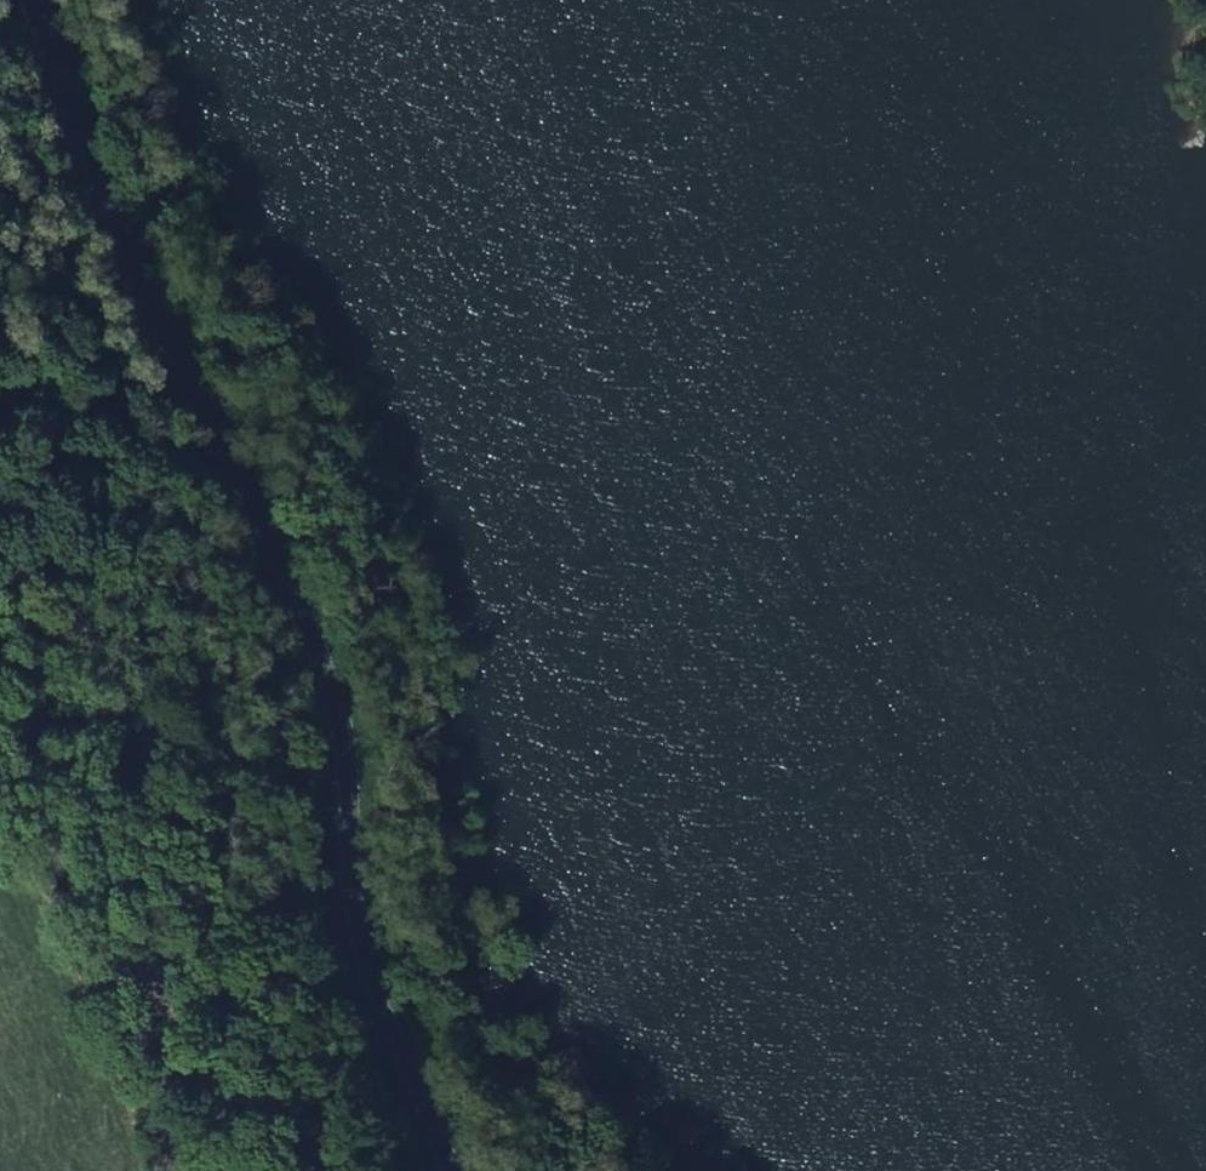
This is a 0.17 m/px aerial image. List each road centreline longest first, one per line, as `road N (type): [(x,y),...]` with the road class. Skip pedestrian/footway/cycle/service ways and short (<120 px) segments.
road 1 (secondary): [(22,0),(160,340),(311,655),(335,749),(357,954),(445,1170)]

